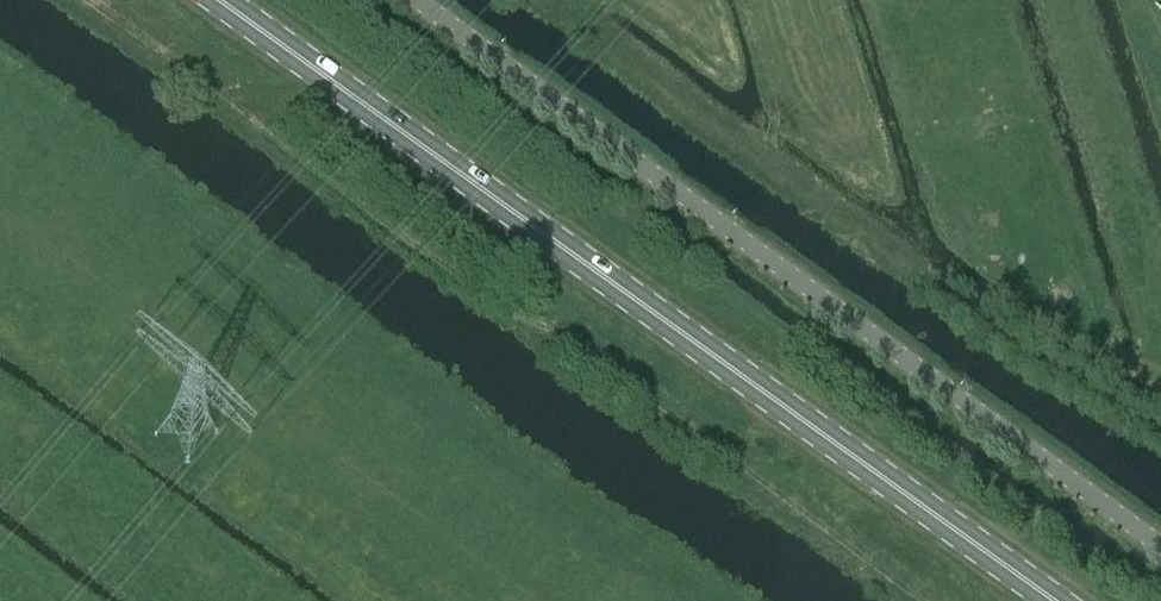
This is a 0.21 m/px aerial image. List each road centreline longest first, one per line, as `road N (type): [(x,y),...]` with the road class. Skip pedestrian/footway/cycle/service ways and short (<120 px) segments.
road 1 (primary): [(1053,600),(218,0)]
road 2 (unclassified): [(1160,546),(415,0)]

